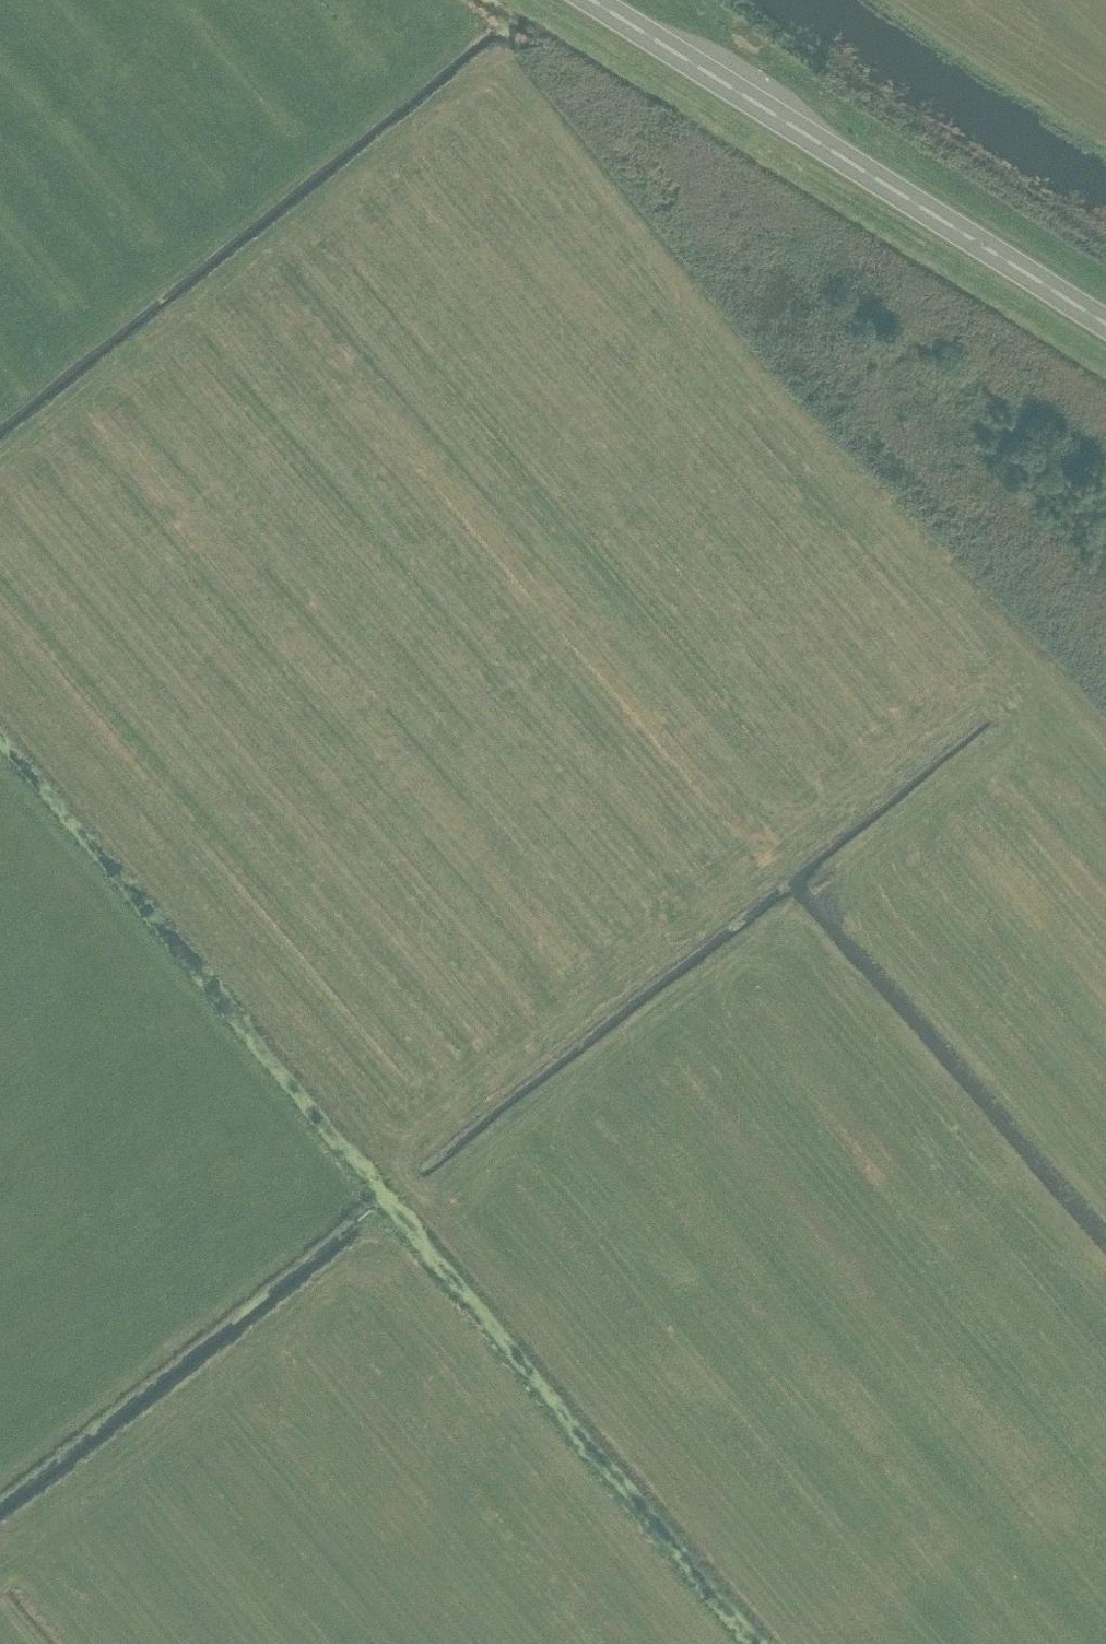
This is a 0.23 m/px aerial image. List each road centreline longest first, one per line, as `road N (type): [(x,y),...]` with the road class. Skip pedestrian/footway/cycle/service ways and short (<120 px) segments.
road 1 (trunk): [(1105,324),(590,0)]

